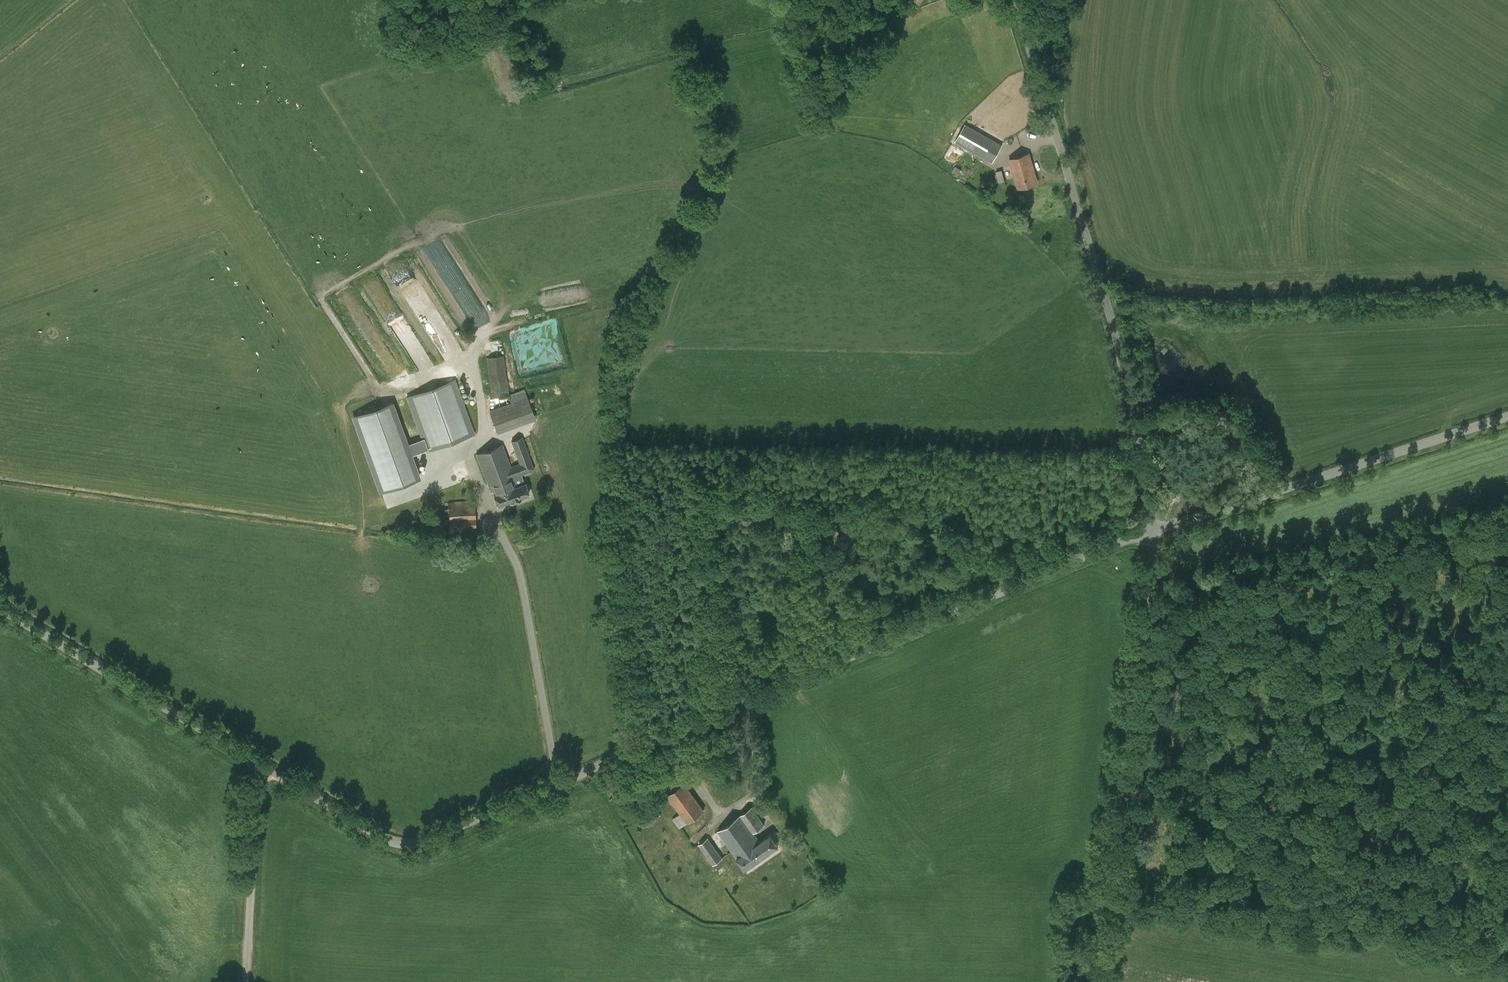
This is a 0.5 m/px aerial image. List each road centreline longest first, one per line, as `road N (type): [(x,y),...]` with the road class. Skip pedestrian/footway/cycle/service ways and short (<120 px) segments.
road 1 (tertiary): [(259,763),(391,842),(418,844),(1156,529)]
road 2 (tertiary): [(1156,529),(1135,420),(1015,0)]
road 3 (unclassified): [(1093,981),(1156,529)]
road 4 (tertiary): [(1156,529),(1507,416)]
road 5 (tertiary): [(0,608),(259,763)]
road 6 (unclassified): [(246,981),(259,763)]

